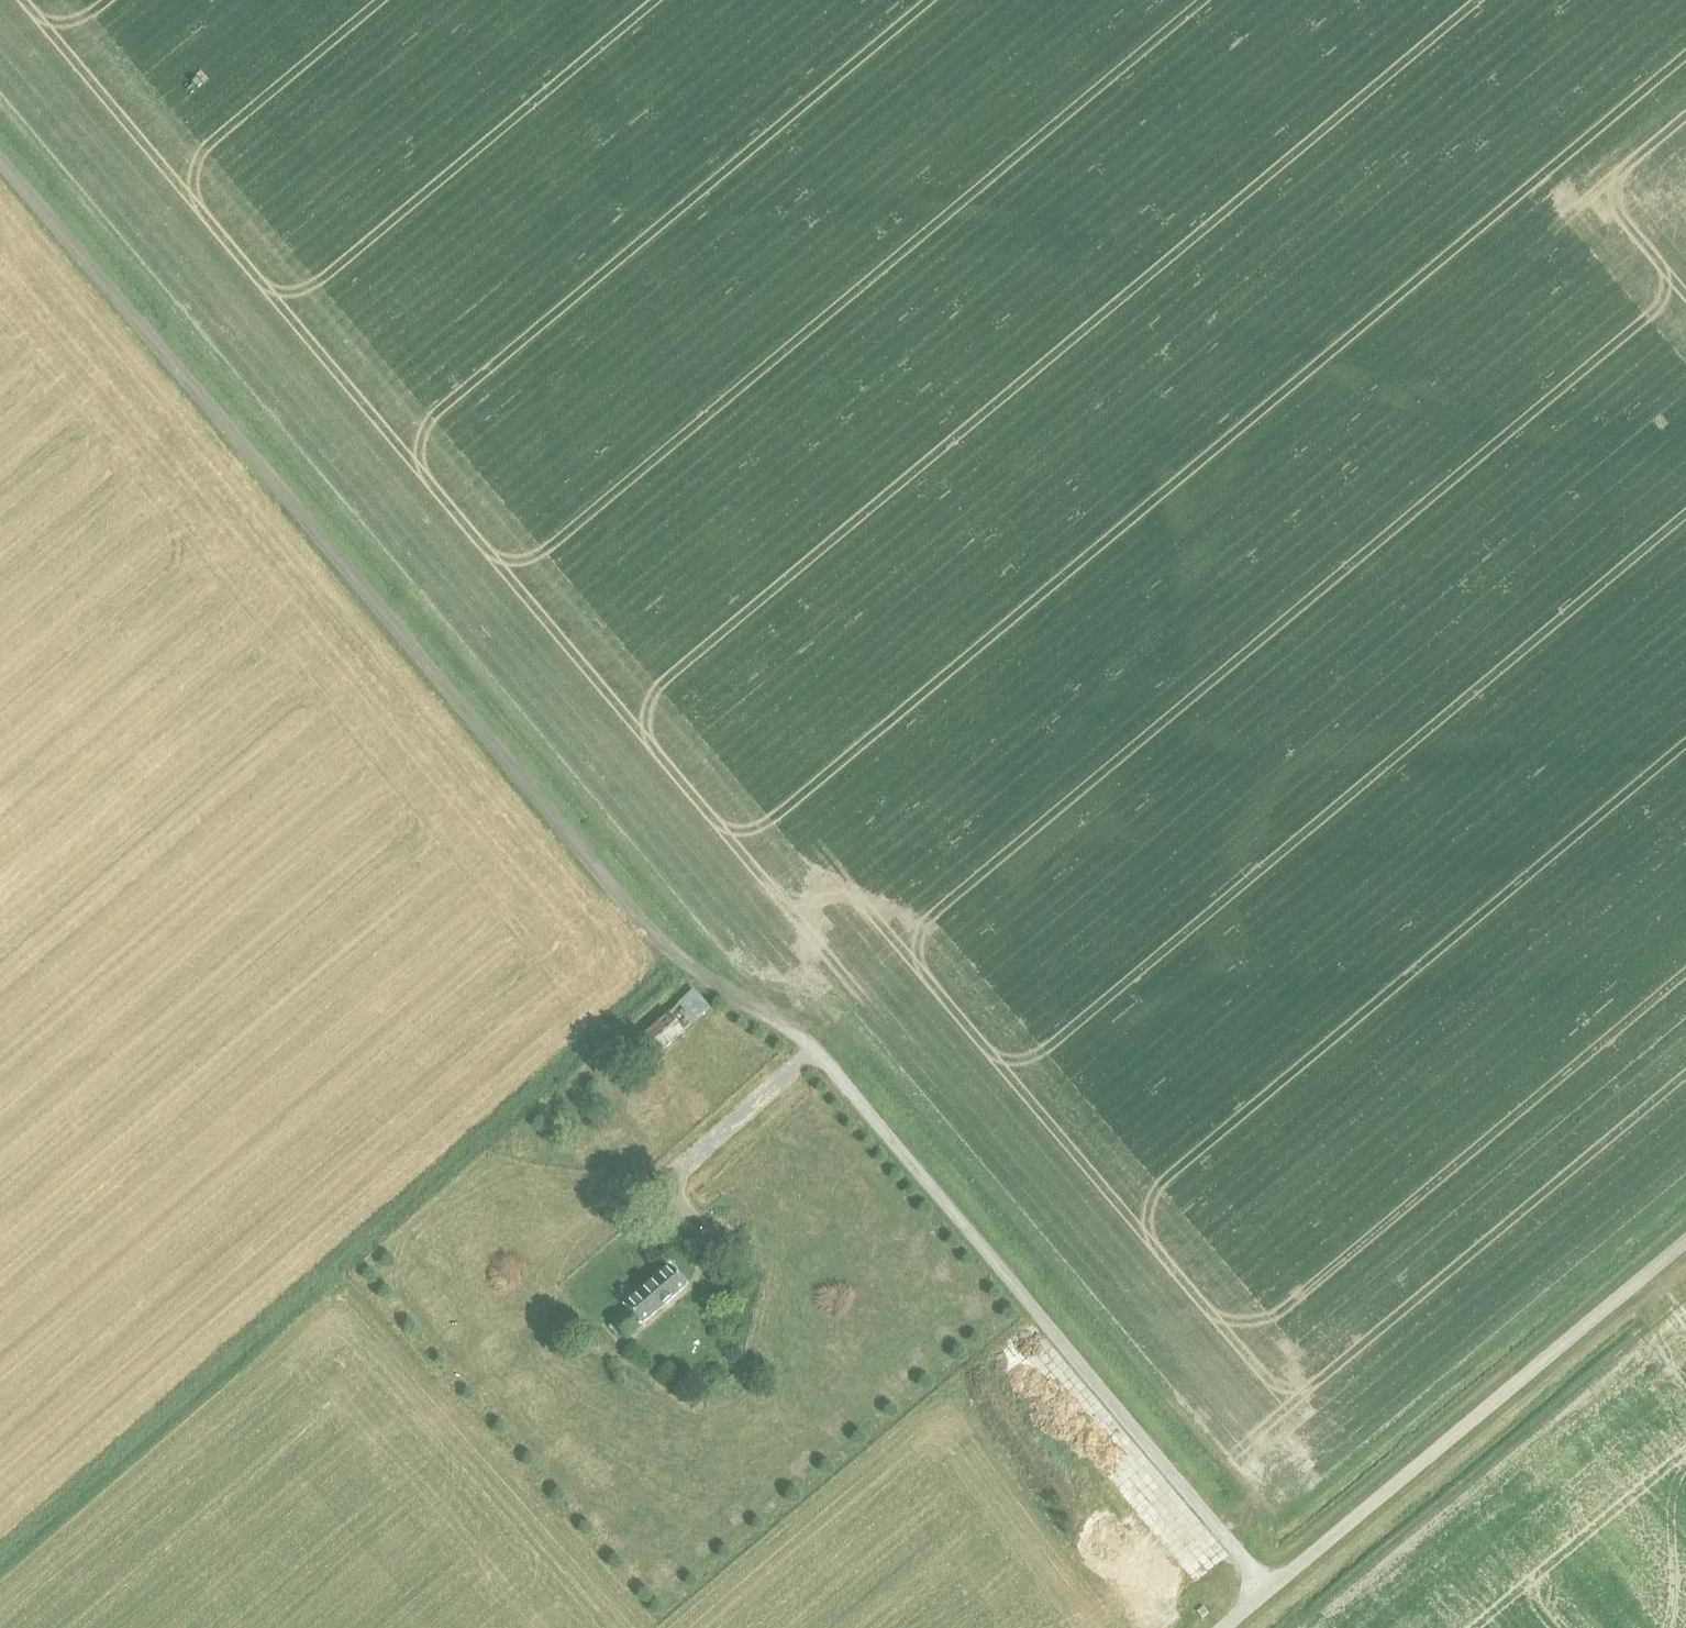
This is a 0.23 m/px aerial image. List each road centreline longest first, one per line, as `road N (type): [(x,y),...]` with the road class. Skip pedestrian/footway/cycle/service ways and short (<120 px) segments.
road 1 (track): [(672,952),(0,162)]
road 2 (unclassified): [(1269,1588),(820,1053),(672,952)]
road 3 (unclassified): [(1269,1588),(1685,1237)]

